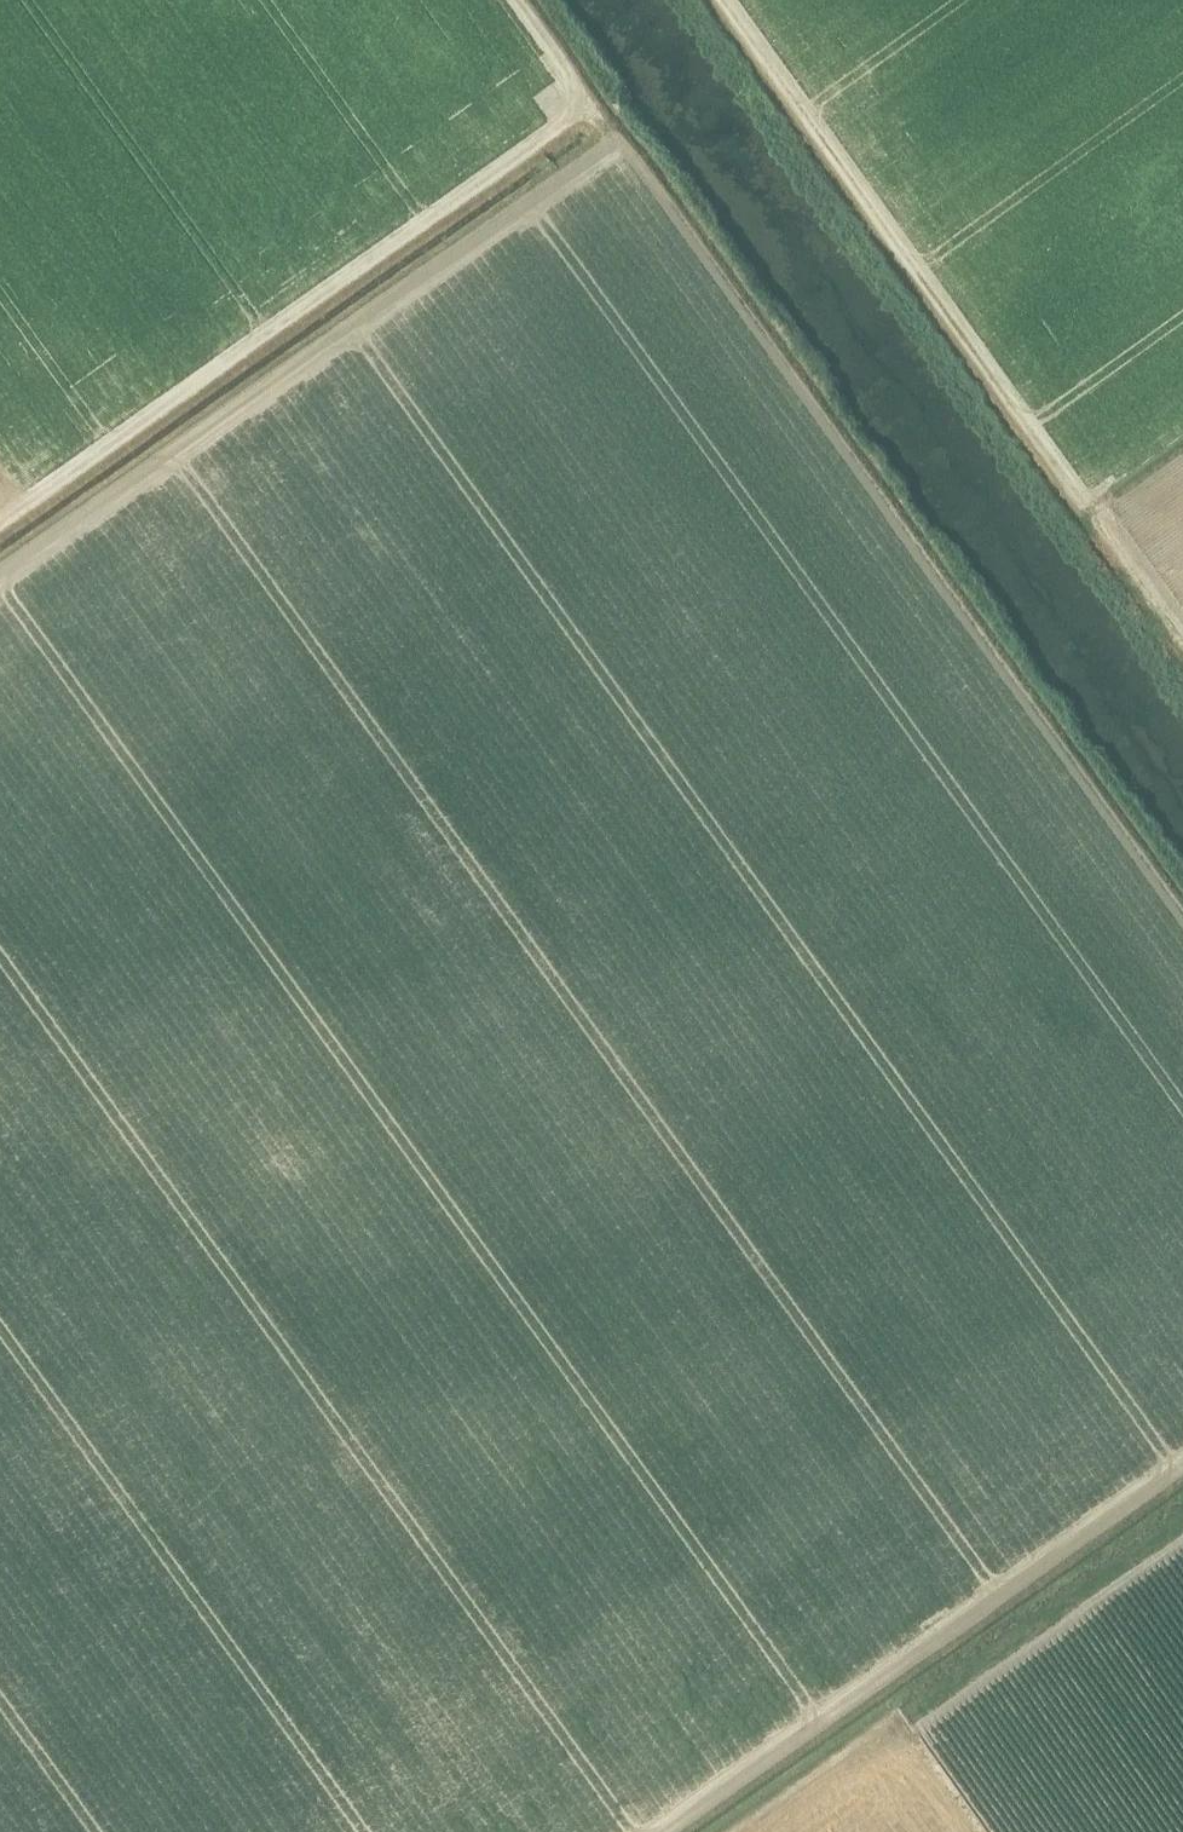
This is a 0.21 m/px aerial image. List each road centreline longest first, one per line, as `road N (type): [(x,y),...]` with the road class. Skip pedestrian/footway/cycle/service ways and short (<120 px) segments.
road 1 (track): [(902,1716),(1182,1519)]

